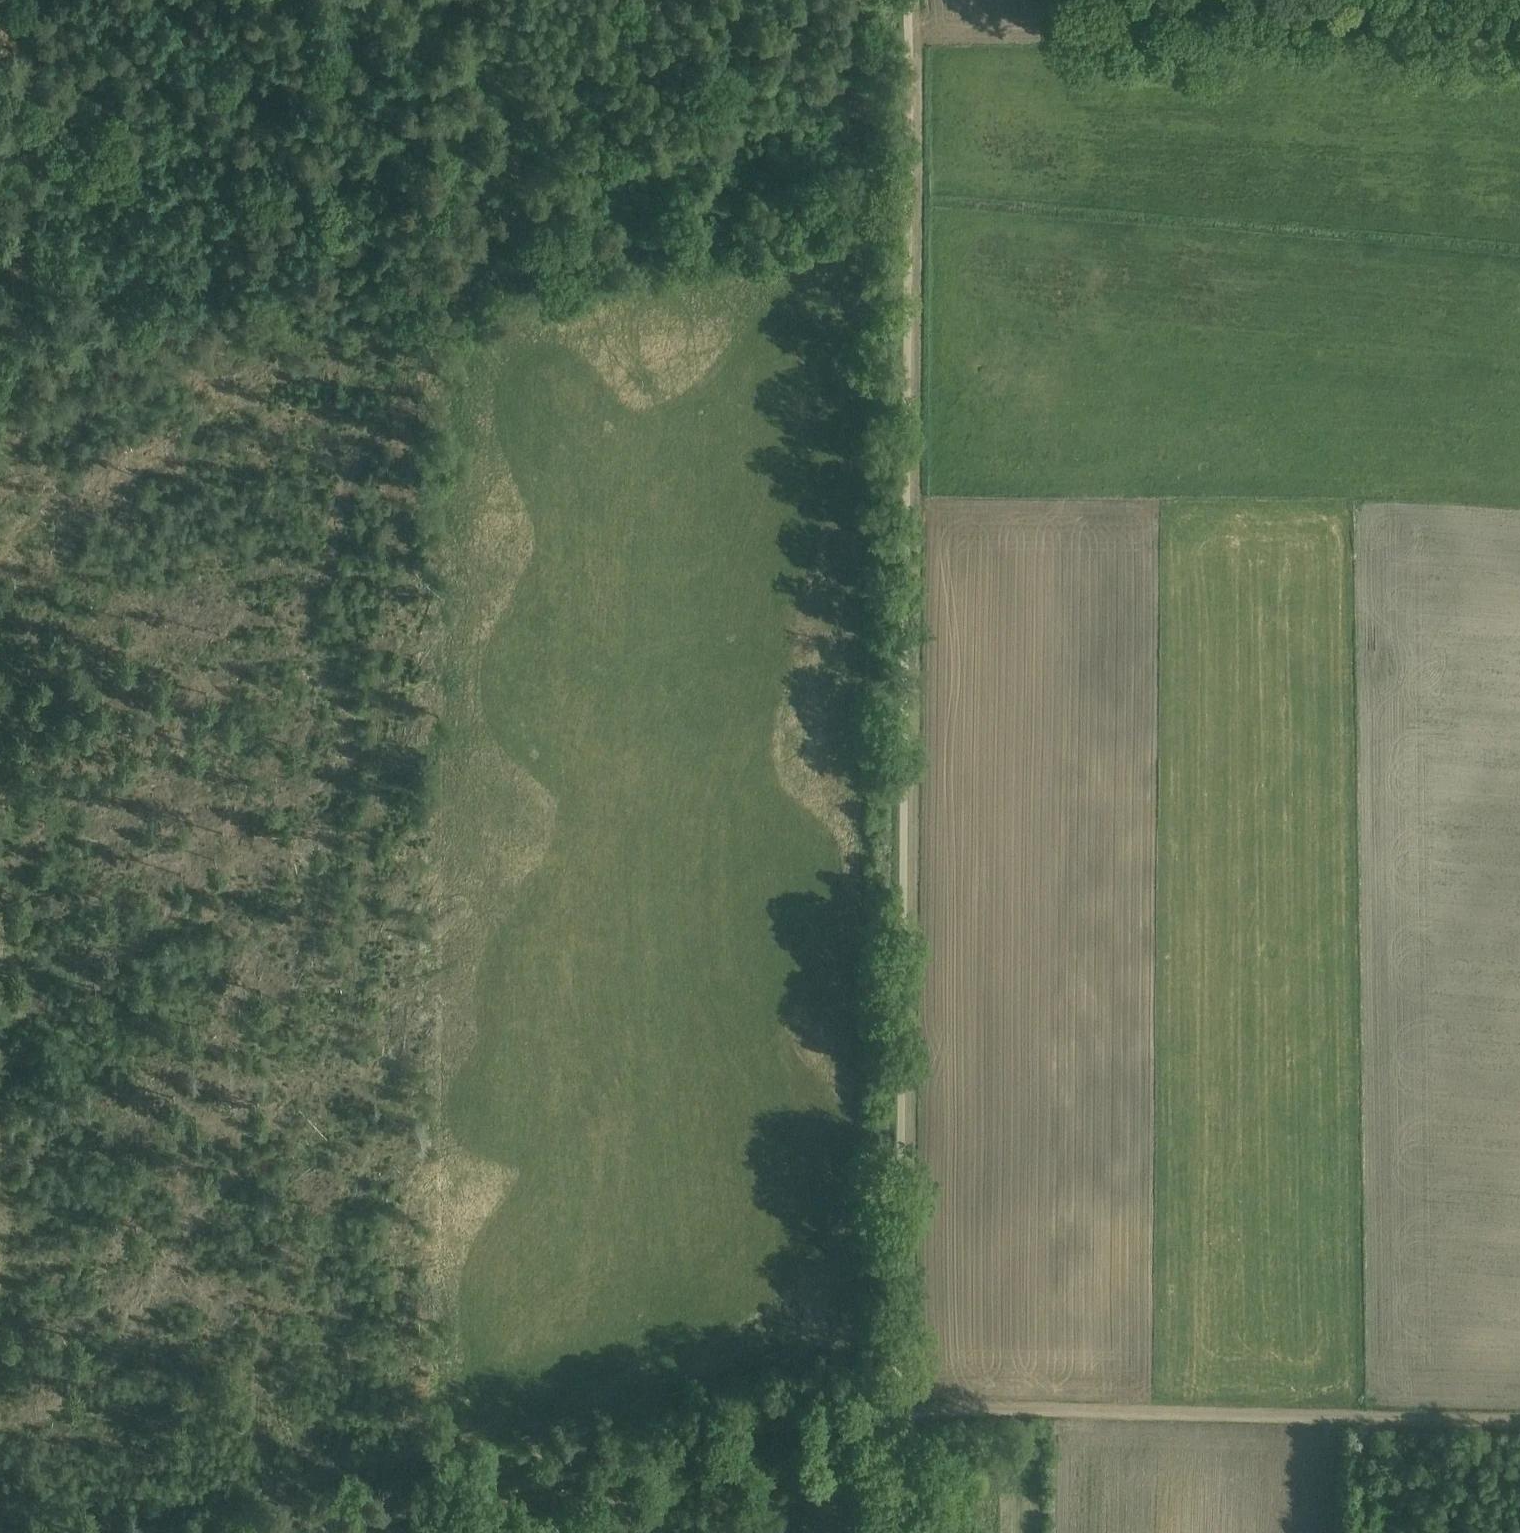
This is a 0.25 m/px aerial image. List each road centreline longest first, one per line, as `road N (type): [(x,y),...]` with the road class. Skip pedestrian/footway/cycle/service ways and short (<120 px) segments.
road 1 (track): [(919,0),(912,1532)]
road 2 (track): [(1519,1418),(879,1410),(856,1395),(832,1414),(319,1532)]
road 3 (track): [(27,0),(26,189),(0,257)]

